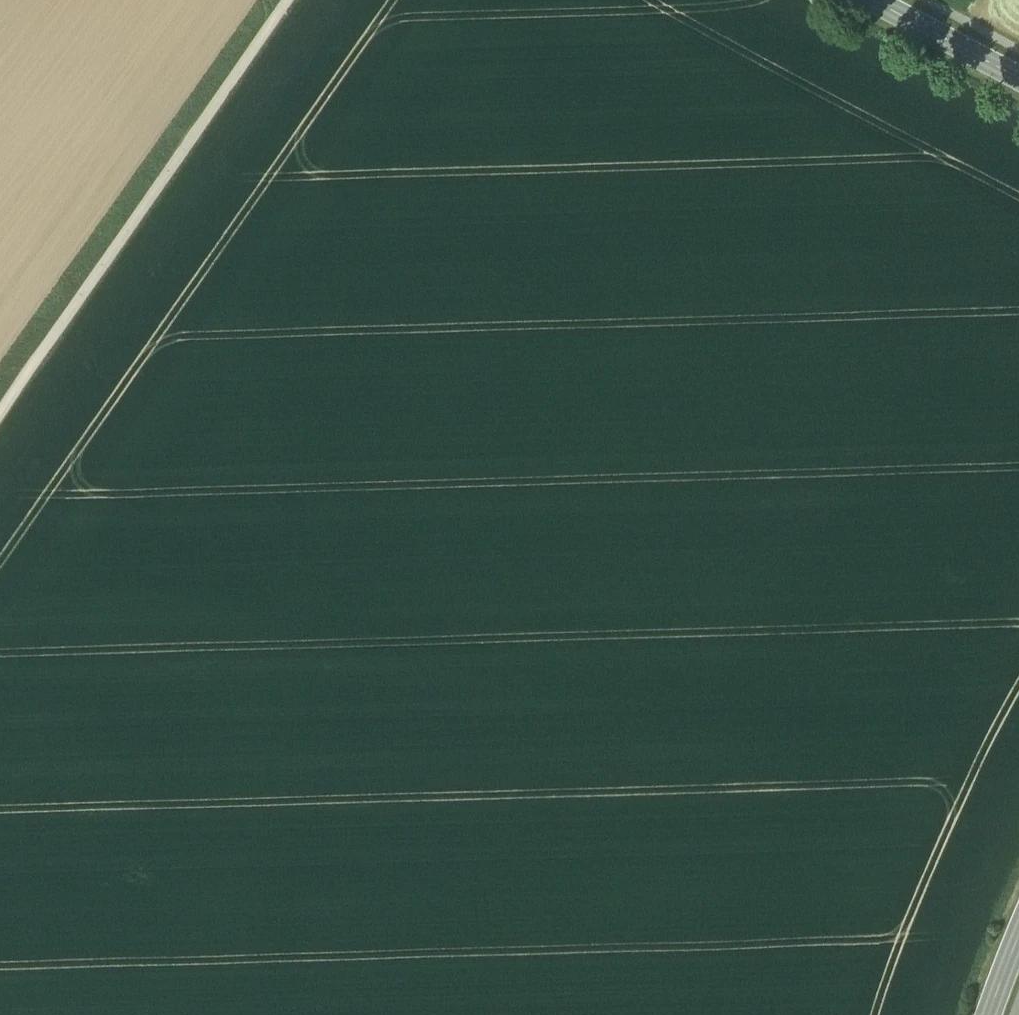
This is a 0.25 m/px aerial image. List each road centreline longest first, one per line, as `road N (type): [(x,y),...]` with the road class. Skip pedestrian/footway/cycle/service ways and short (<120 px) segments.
road 1 (track): [(0,410),(186,145)]
road 2 (track): [(0,47),(186,145)]
road 3 (track): [(186,145),(287,0)]
road 4 (tertiary): [(1018,80),(868,0)]

